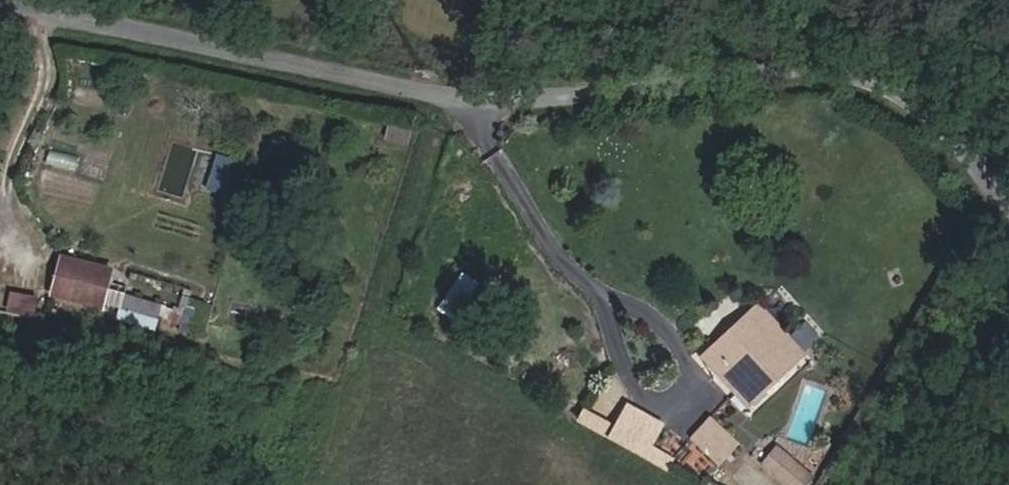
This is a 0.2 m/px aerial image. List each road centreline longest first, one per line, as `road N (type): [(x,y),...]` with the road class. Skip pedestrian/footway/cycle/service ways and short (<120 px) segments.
road 1 (residential): [(1008,201),(932,118),(869,84),(469,115)]
road 2 (residential): [(469,115),(0,1)]
road 3 (residential): [(596,292),(650,309),(676,336),(688,364),(686,390),(674,403),(632,392),(604,327)]
road 4 (residential): [(469,115),(596,292)]

